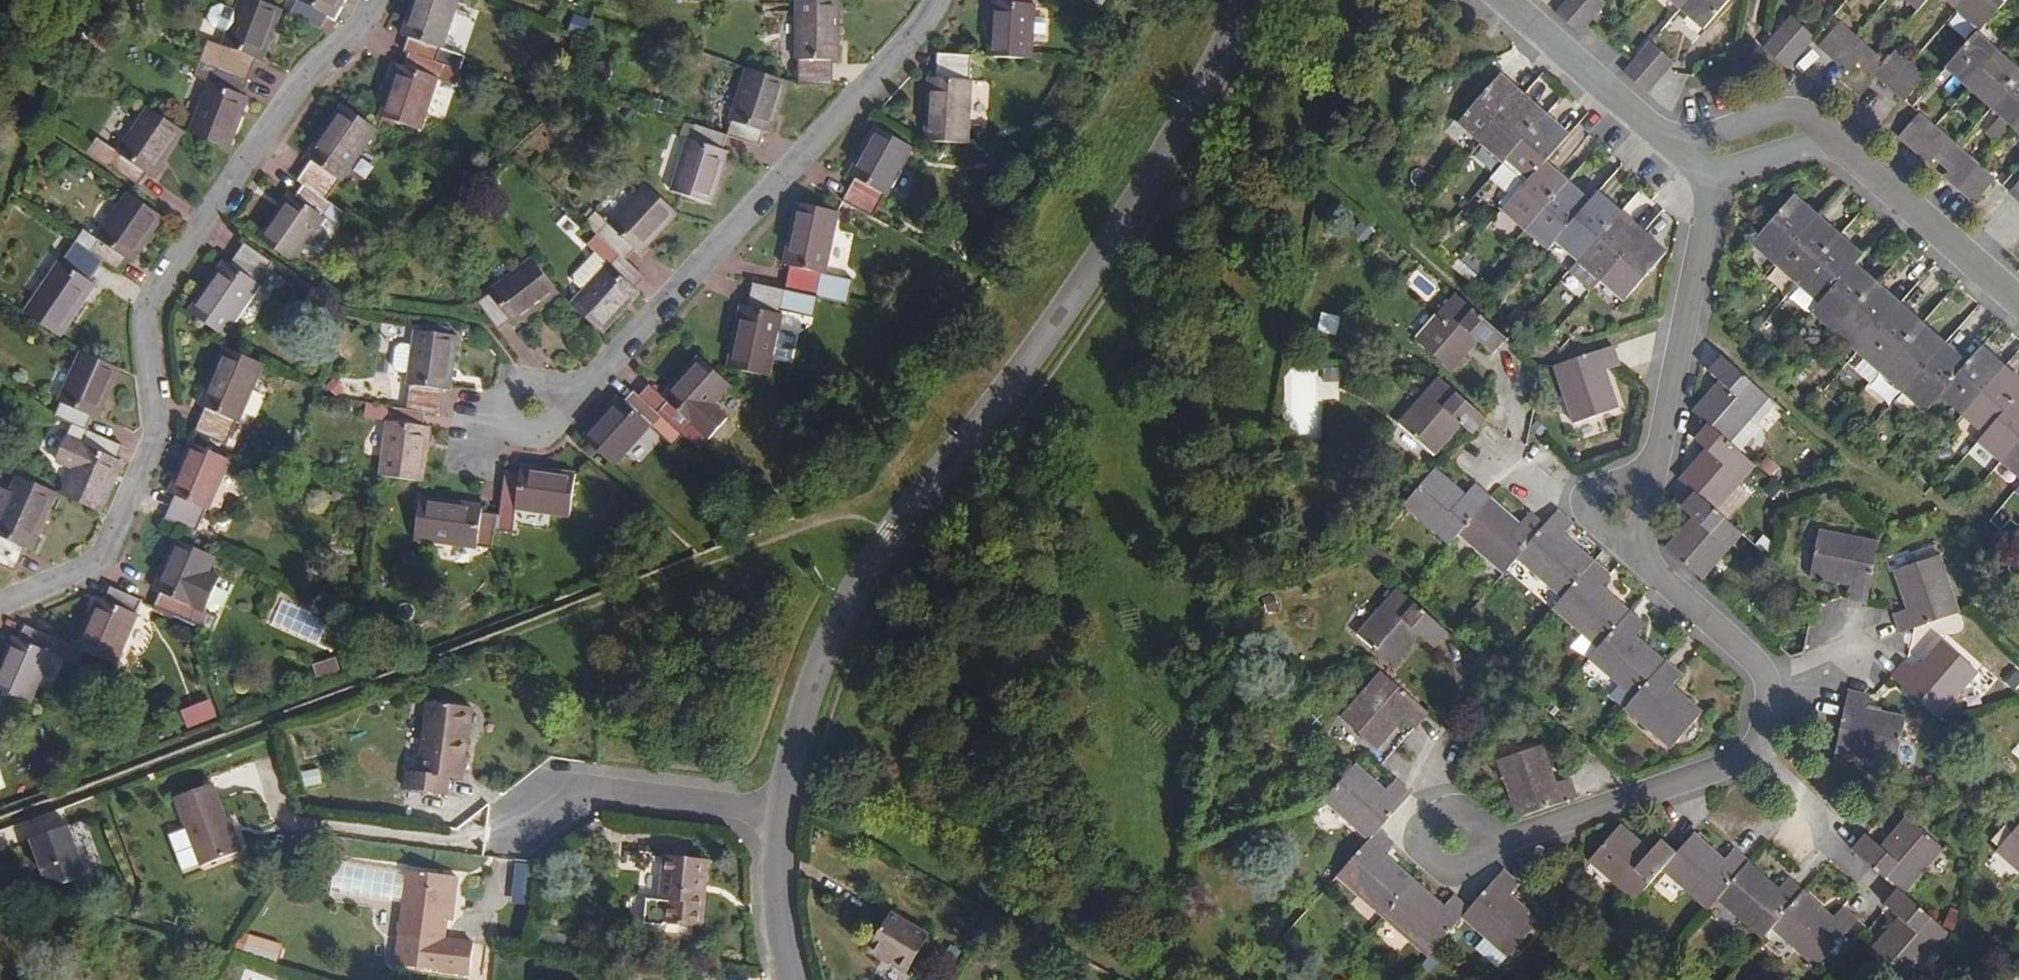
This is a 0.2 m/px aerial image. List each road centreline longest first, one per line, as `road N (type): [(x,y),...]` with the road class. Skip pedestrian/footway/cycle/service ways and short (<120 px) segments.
road 1 (residential): [(1246,0),(1075,298),(846,596),(806,680),(767,808)]
road 2 (residential): [(374,0),(359,29),(302,81),(165,275),(145,326),(155,432),(104,558),(0,607)]
road 3 (residential): [(939,0),(557,422),(544,435),(492,421)]
road 4 (residential): [(1760,681),(1763,735),(1734,762),(1509,841),(1454,841)]
road 5 (residential): [(2018,297),(1849,154),(1796,128),(1695,158)]
road 6 (residential): [(1695,158),(1708,202),(1658,471),(1619,514)]
road 7 (residential): [(767,808),(580,781),(514,818)]
road 8 (residential): [(1506,0),(1695,158)]
road 9 (residential): [(1619,514),(1655,575),(1739,650),(1760,681)]
road 10 (residential): [(767,808),(790,979)]
road 11 (residential): [(1619,514),(1489,455)]

